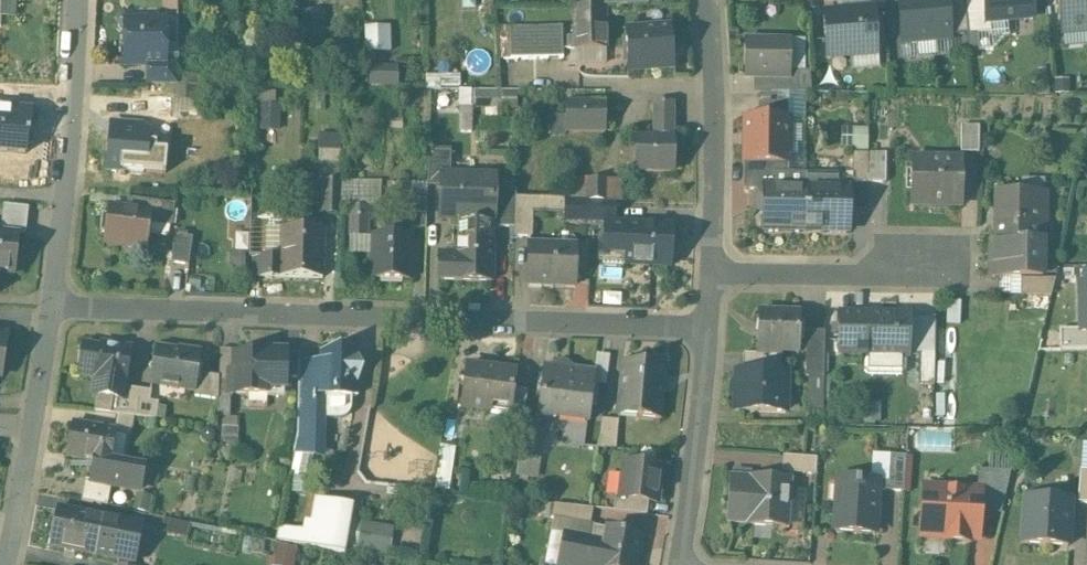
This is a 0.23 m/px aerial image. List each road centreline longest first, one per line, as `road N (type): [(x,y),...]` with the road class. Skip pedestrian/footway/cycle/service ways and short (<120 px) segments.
road 1 (residential): [(56,306),(708,328)]
road 2 (residential): [(78,0),(56,306)]
road 3 (residential): [(712,271),(709,0)]
road 4 (residential): [(56,306),(0,557)]
road 5 (residential): [(712,271),(956,273)]
road 6 (residential): [(681,564),(708,328)]

